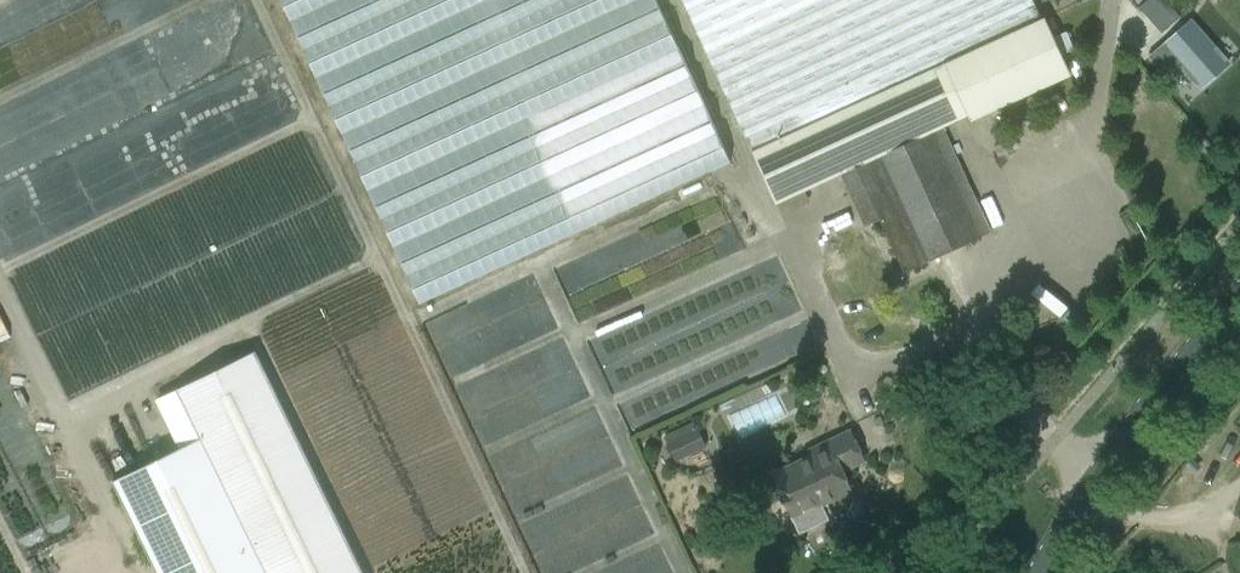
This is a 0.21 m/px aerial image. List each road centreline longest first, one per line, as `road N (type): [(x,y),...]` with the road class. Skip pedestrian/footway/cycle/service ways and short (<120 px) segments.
road 1 (tertiary): [(1045,572),(1078,510),(1239,299)]
road 2 (track): [(1078,510),(1226,524)]

